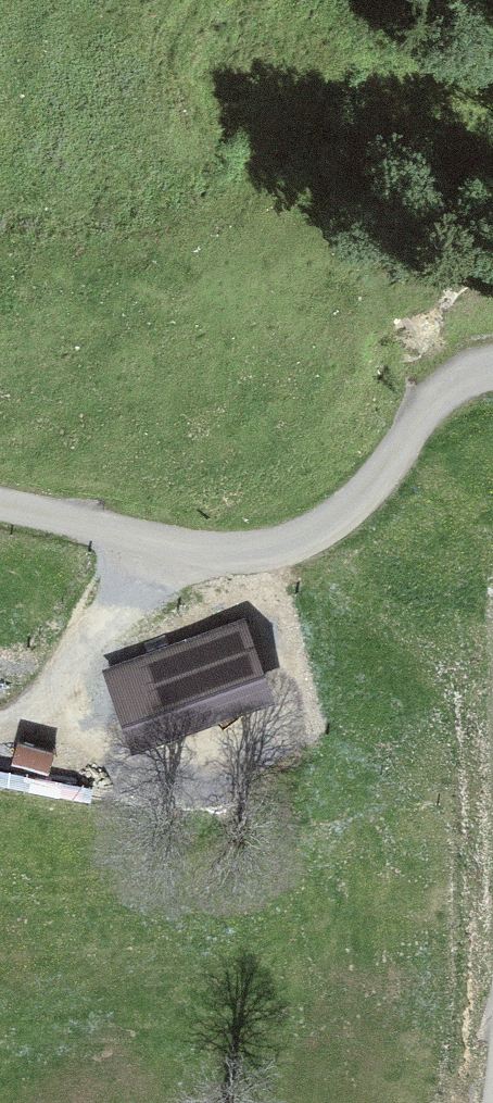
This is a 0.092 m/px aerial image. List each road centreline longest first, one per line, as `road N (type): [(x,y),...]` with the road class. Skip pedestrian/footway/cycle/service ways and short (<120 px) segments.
road 1 (track): [(0,506),(219,552),(287,543),(345,509),(435,393),(492,366)]
road 2 (track): [(0,723),(40,702),(62,679),(168,544)]

